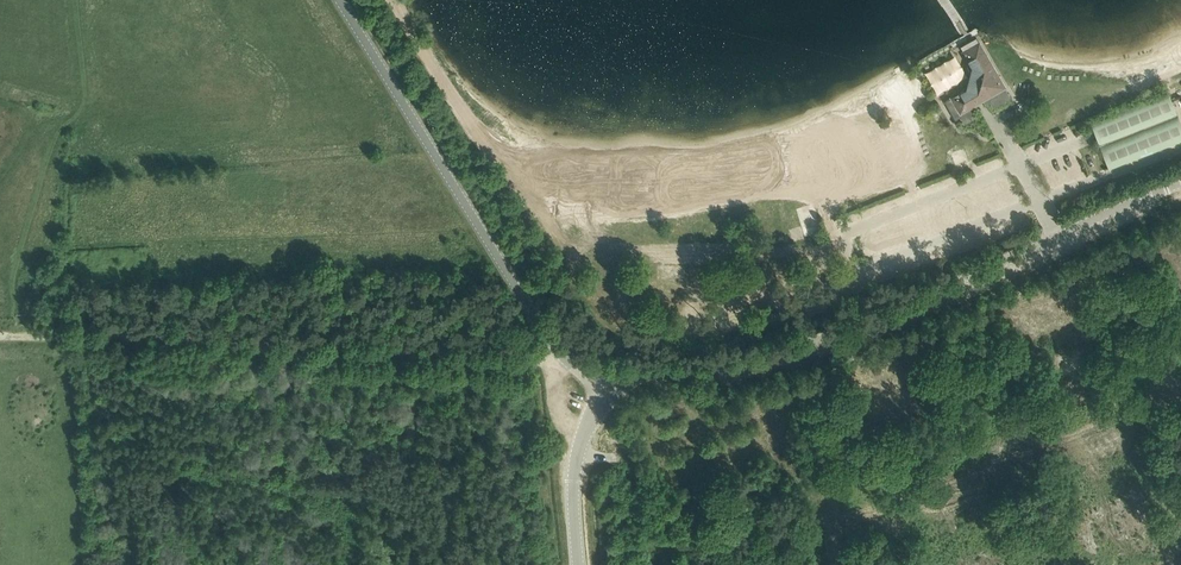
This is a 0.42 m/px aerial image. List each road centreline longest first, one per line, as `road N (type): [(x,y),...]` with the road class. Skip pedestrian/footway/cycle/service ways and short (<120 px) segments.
road 1 (unclassified): [(607,383),(818,340),(1180,183)]
road 2 (track): [(558,351),(533,358),(26,340)]
road 3 (unclassified): [(607,383),(558,351),(340,0)]
road 4 (unclassified): [(578,564),(578,450),(607,383)]

